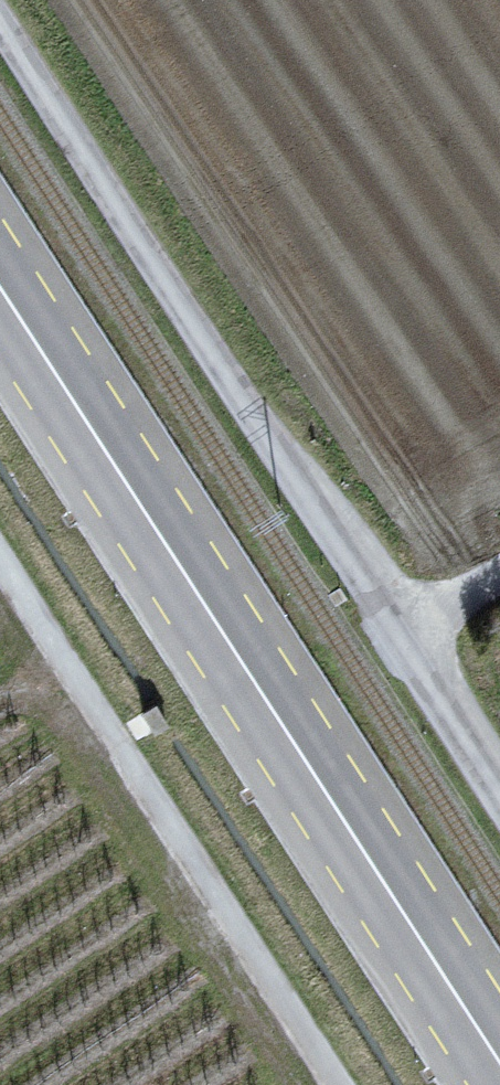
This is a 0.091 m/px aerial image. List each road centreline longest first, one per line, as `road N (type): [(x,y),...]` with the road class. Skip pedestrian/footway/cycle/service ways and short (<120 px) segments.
road 1 (primary): [(0,285),(499,1063)]
road 2 (unclassified): [(398,628),(0,21)]
road 3 (unclassified): [(0,565),(335,1084)]
road 4 (unclassified): [(499,789),(398,628)]

